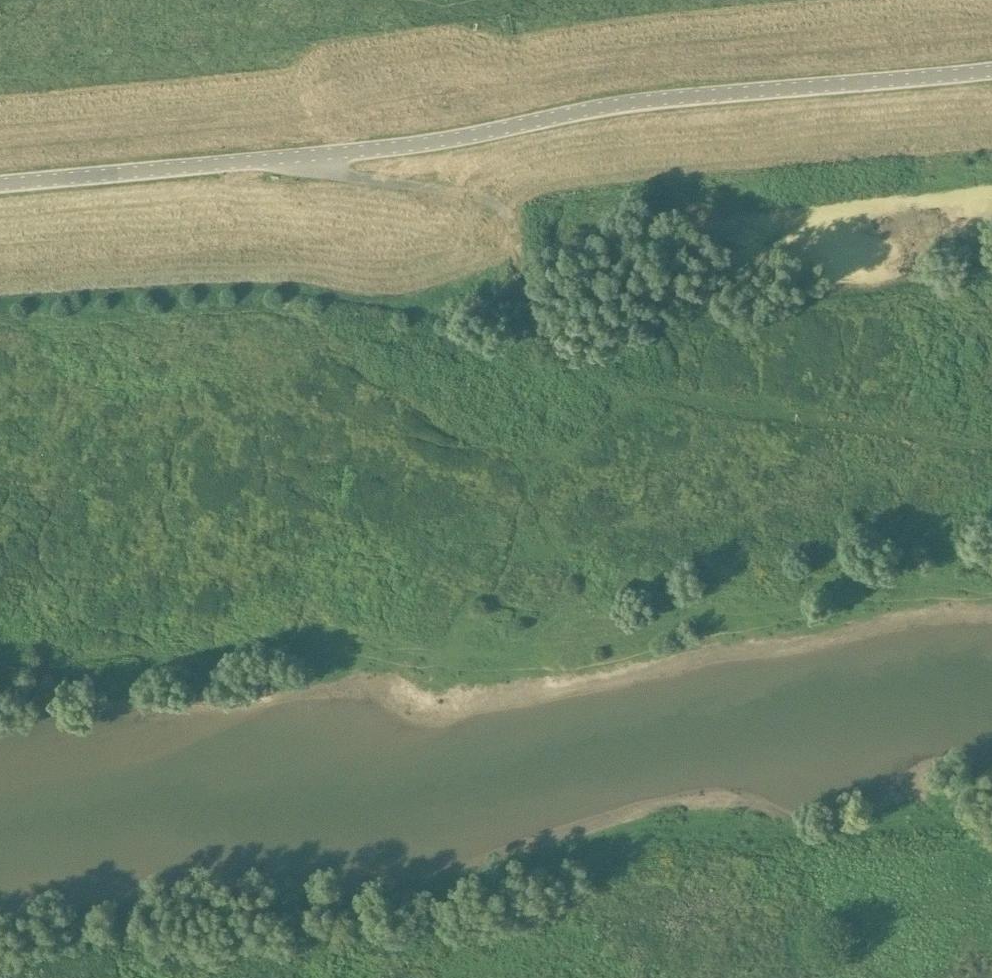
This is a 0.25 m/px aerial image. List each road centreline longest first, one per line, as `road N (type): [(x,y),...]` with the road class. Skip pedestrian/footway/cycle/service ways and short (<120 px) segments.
road 1 (unclassified): [(0,183),(411,144),(701,91),(991,61)]
road 2 (track): [(492,204),(991,144)]
road 3 (track): [(325,154),(342,175),(484,197),(518,236)]

